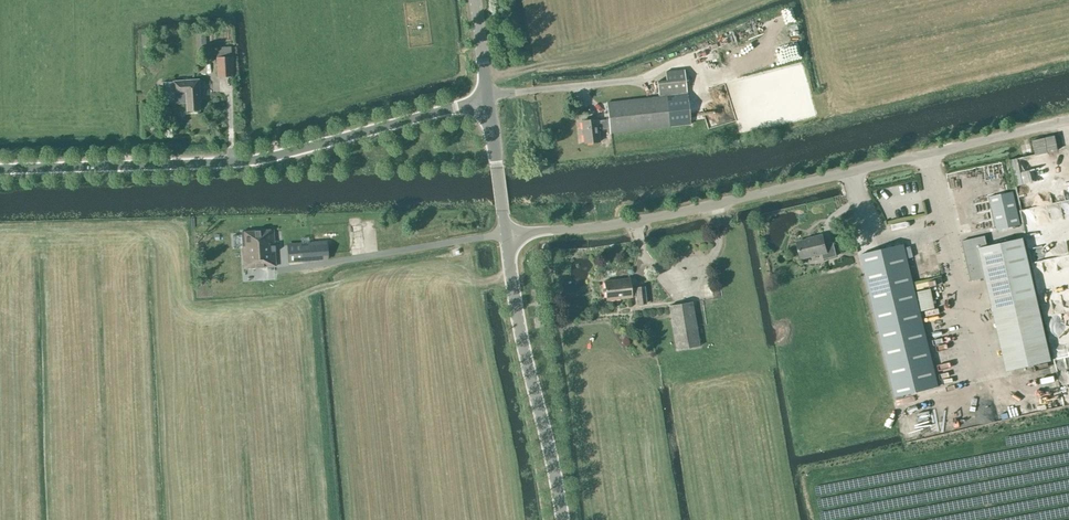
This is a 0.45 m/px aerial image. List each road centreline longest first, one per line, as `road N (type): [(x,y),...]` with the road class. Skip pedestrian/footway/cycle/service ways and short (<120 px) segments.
road 1 (unclassified): [(506,233),(653,218),(1068,120)]
road 2 (unclassified): [(0,170),(259,160),(485,99)]
road 3 (tertiary): [(562,519),(506,233)]
road 4 (tertiary): [(506,233),(485,99)]

